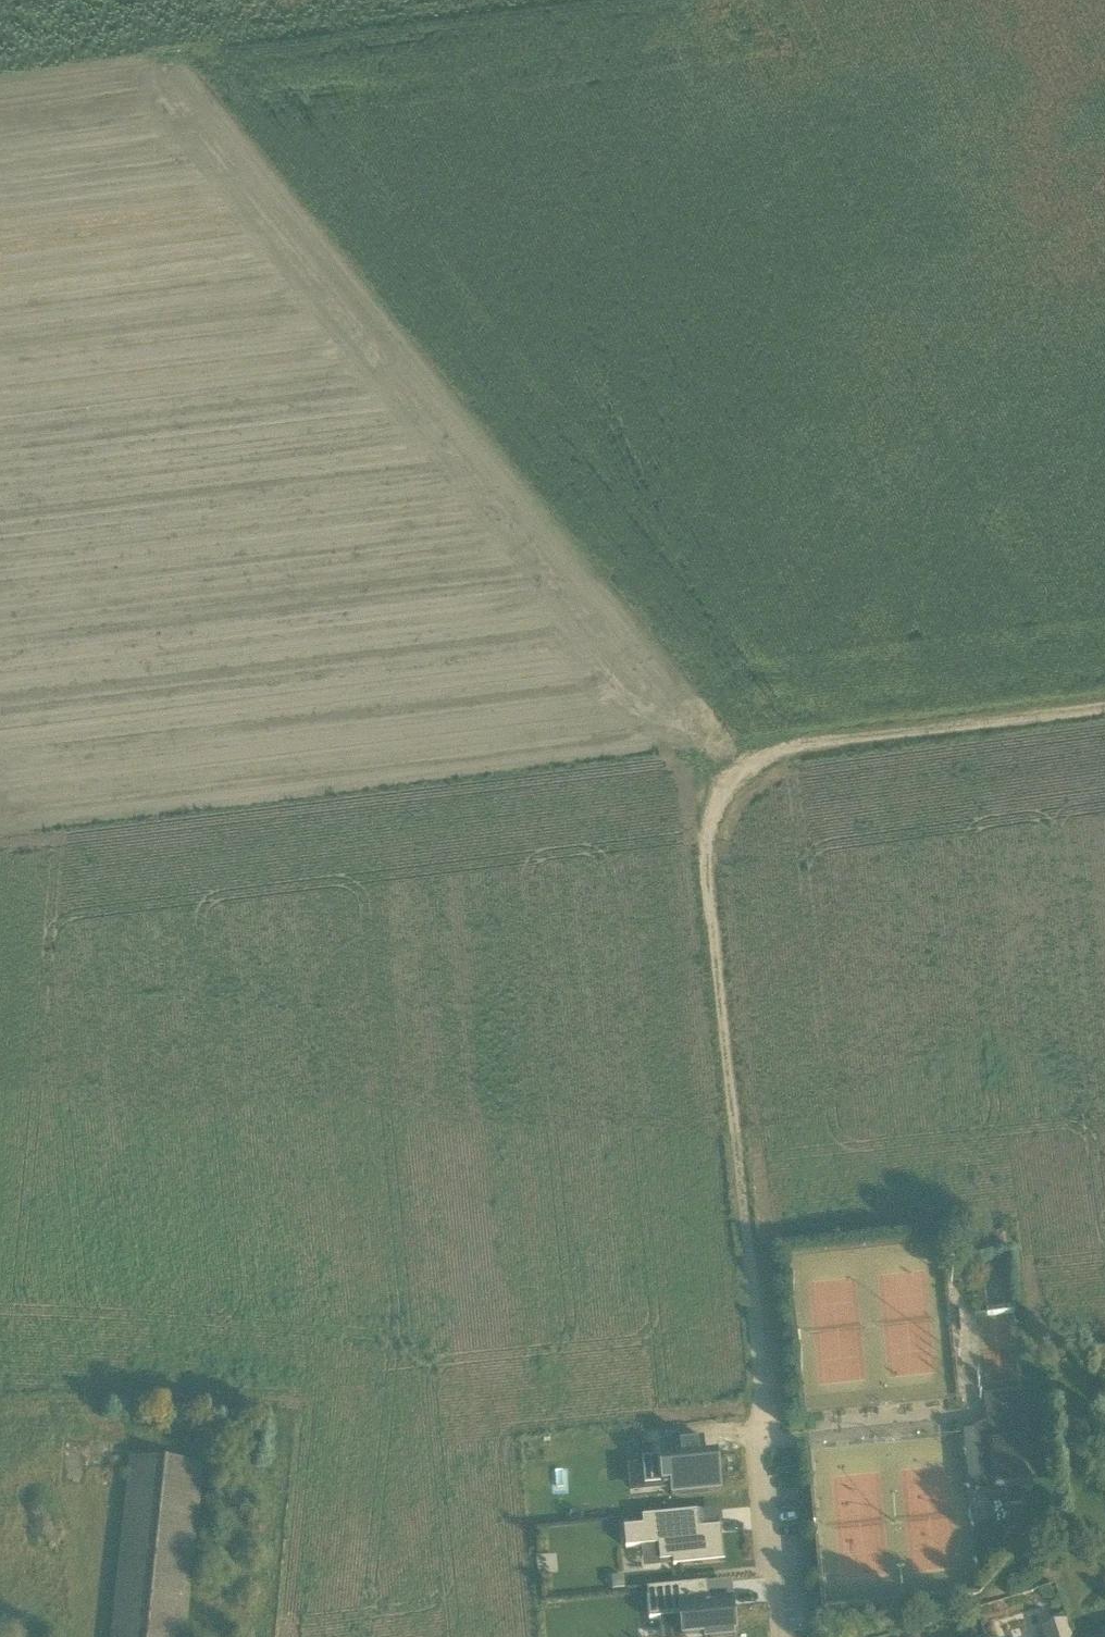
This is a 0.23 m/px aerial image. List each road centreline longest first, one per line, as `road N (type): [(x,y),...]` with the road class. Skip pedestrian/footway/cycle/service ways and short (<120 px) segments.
road 1 (track): [(1104,705),(790,747),(730,775),(714,796),(710,874),(753,1361)]
road 2 (residential): [(782,1636),(753,1361)]

